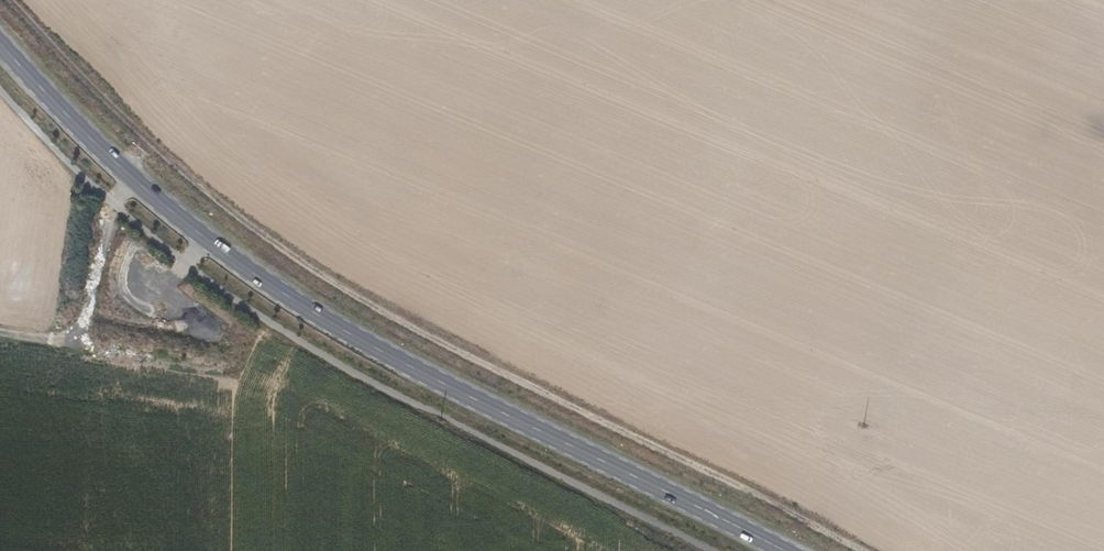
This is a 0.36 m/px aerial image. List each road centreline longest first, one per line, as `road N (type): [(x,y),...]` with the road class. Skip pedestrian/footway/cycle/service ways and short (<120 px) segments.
road 1 (track): [(9,0),(138,136),(331,283),(861,550)]
road 2 (secondary): [(787,550),(312,313),(130,178),(0,44)]
road 3 (track): [(146,143),(126,174),(90,338),(0,324)]

